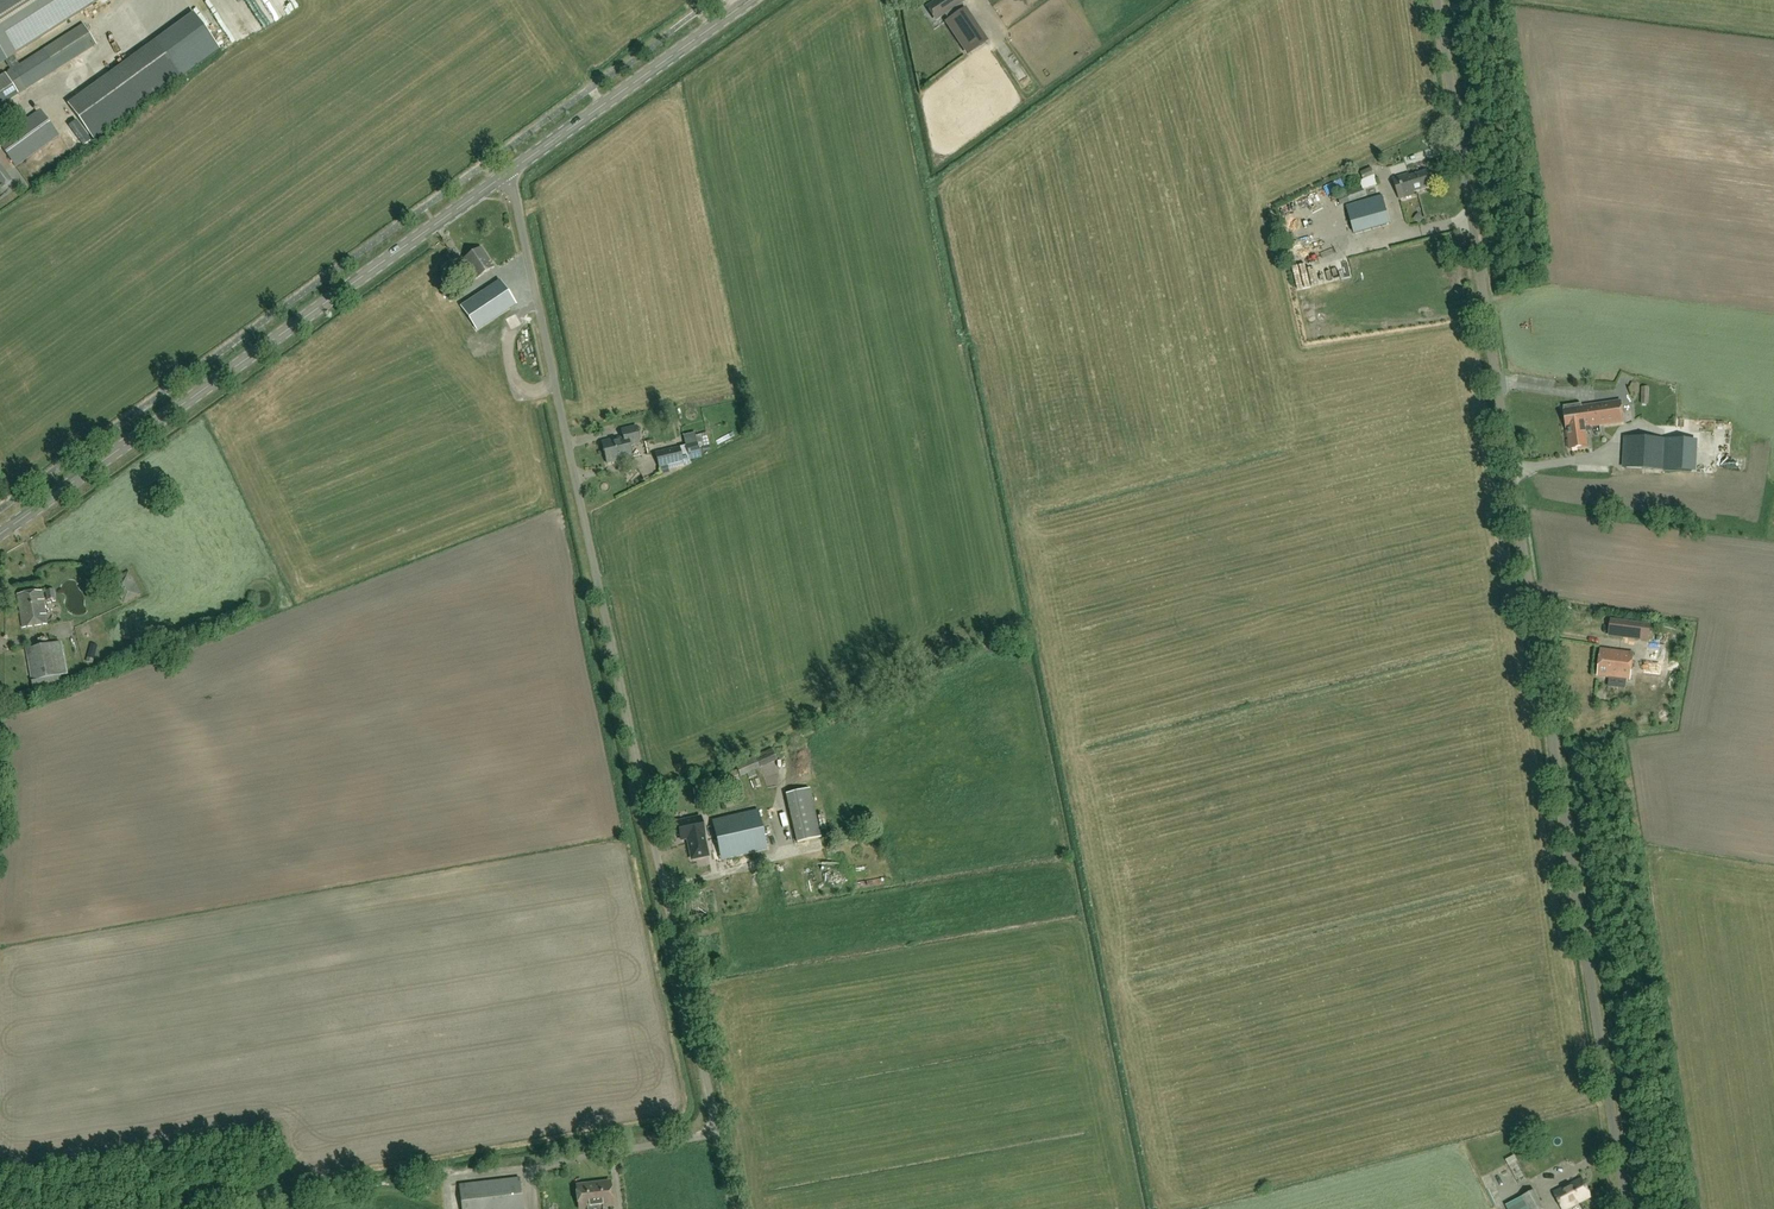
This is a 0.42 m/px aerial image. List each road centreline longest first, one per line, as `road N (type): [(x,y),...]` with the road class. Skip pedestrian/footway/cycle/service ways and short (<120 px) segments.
road 1 (unclassified): [(1626,1208),(1438,0)]
road 2 (unclassified): [(707,1134),(713,1114),(516,202),(503,176)]
road 3 (tertiary): [(0,534),(503,176)]
road 4 (tertiary): [(503,176),(750,0)]
road 5 (track): [(275,1208),(443,1182)]

